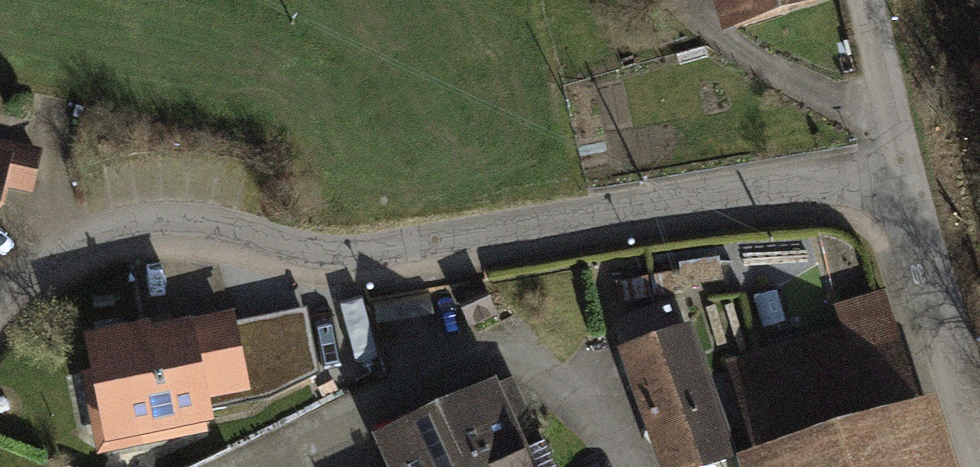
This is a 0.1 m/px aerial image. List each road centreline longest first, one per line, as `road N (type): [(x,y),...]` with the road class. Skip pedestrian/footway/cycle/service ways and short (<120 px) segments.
road 1 (residential): [(904,178),(810,180),(354,251),(305,251),(193,219),(139,220),(60,247),(0,295)]
road 2 (residential): [(621,466),(557,395),(516,363),(432,383),(276,466)]
road 3 (residential): [(979,440),(904,178)]
road 4 (residential): [(904,178),(863,0)]

